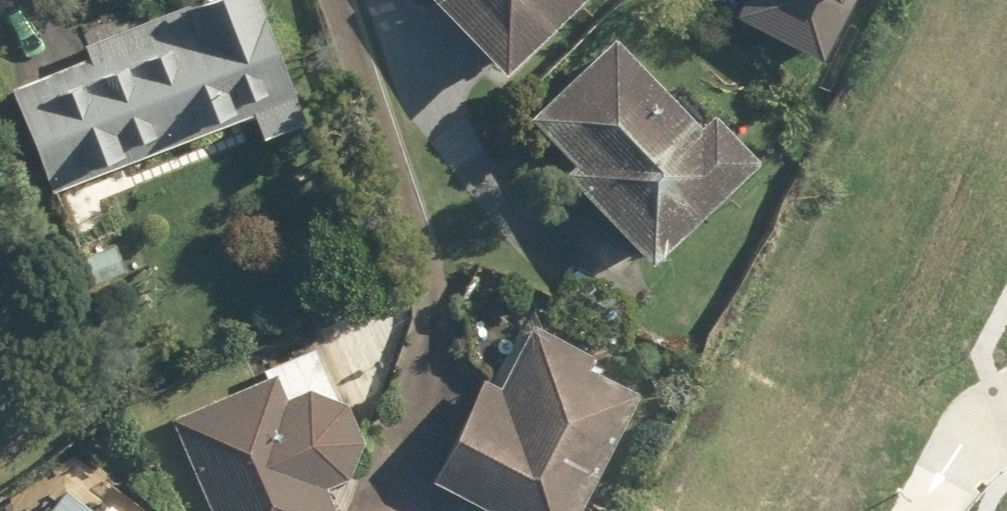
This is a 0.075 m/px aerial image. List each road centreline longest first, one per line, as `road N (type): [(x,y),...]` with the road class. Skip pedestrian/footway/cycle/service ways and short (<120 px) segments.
road 1 (residential): [(926,510),(960,451),(1006,422)]

